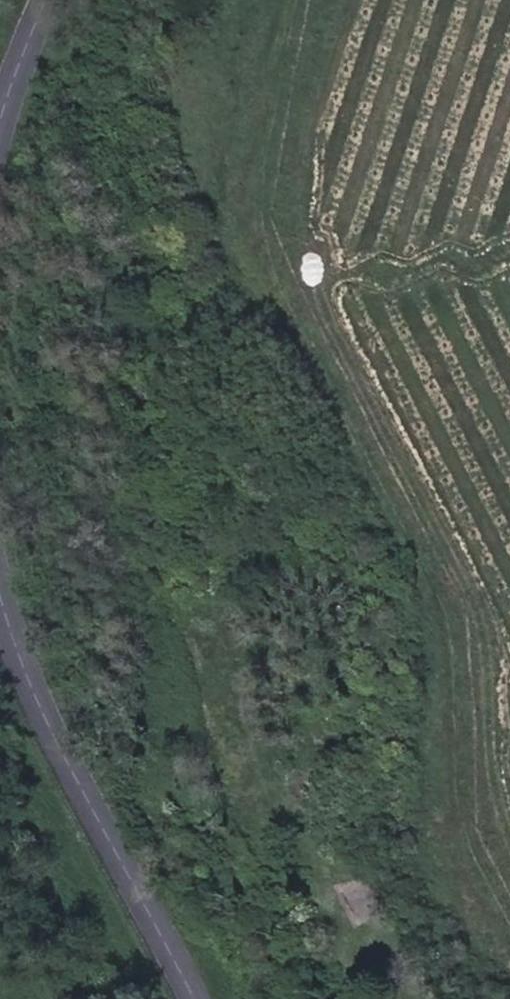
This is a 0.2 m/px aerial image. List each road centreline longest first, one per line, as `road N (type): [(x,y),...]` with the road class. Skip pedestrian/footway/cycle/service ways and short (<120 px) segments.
road 1 (secondary): [(201,998),(54,724),(0,582)]
road 2 (secondary): [(0,131),(40,0)]

